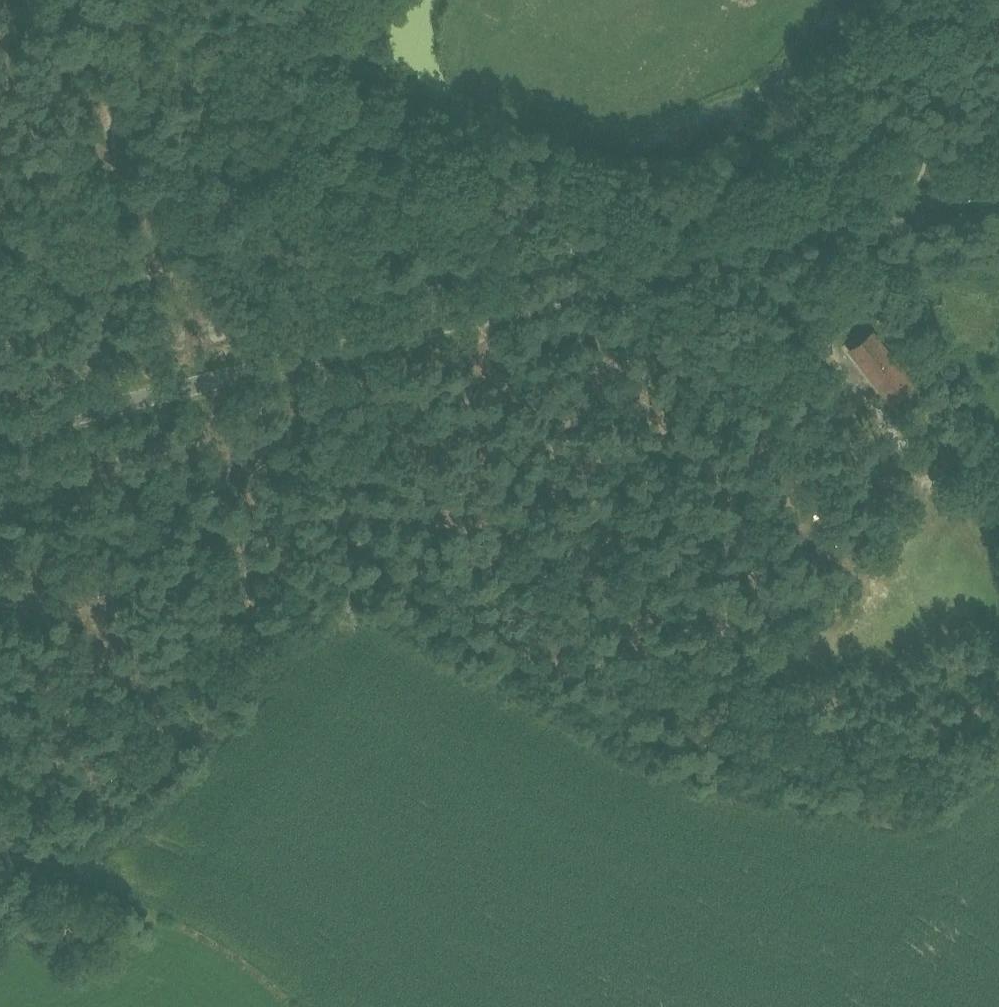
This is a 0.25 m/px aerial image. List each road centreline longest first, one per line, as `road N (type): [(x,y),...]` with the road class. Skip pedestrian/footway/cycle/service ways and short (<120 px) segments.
road 1 (unclassified): [(0,439),(478,318),(998,173)]

